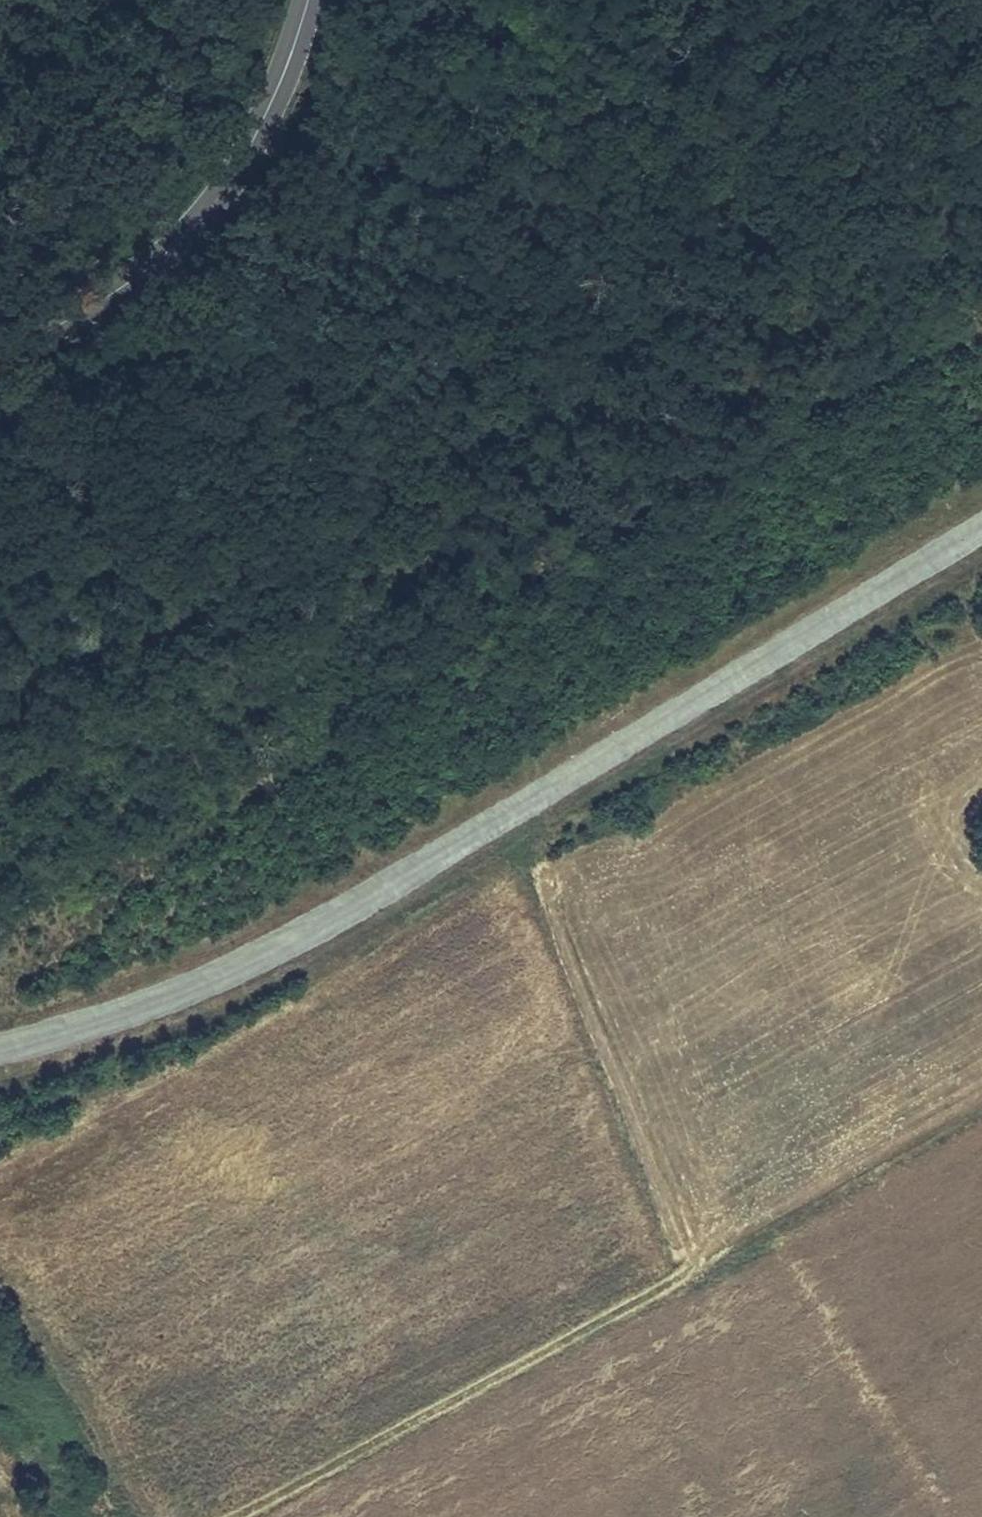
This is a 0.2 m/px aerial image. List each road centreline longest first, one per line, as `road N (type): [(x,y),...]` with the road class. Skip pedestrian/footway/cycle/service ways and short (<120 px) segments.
road 1 (track): [(981,1119),(243,1516)]
road 2 (secondary): [(0,359),(135,277),(199,223),(269,112),(308,0)]

